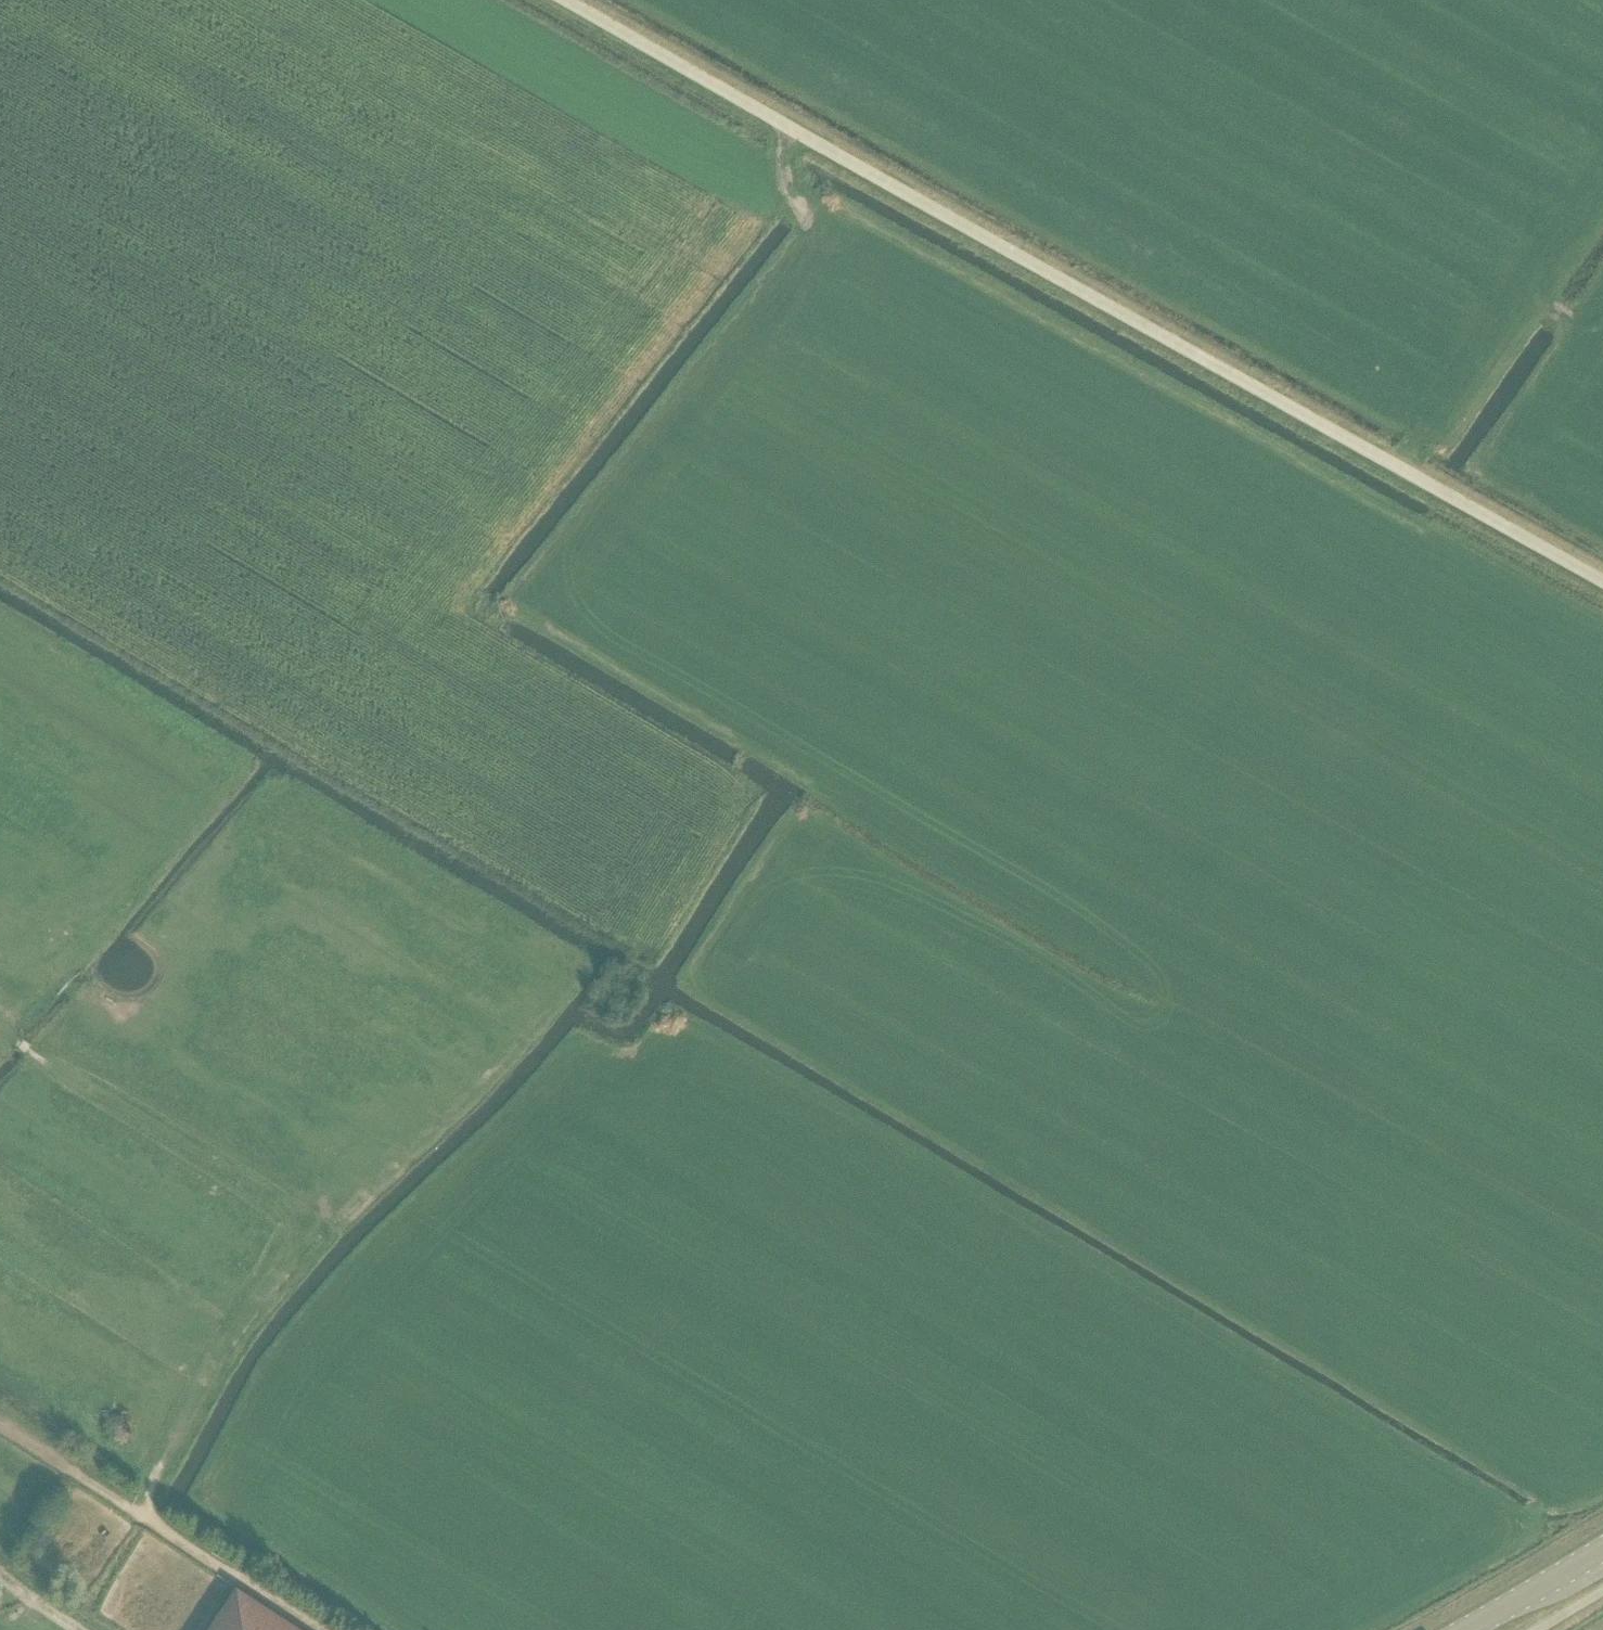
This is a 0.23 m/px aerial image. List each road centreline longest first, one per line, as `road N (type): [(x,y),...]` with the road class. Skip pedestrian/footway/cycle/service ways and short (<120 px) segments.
road 1 (unclassified): [(1602,580),(565,0)]
road 2 (tertiary): [(1460,1629),(1602,1547)]

